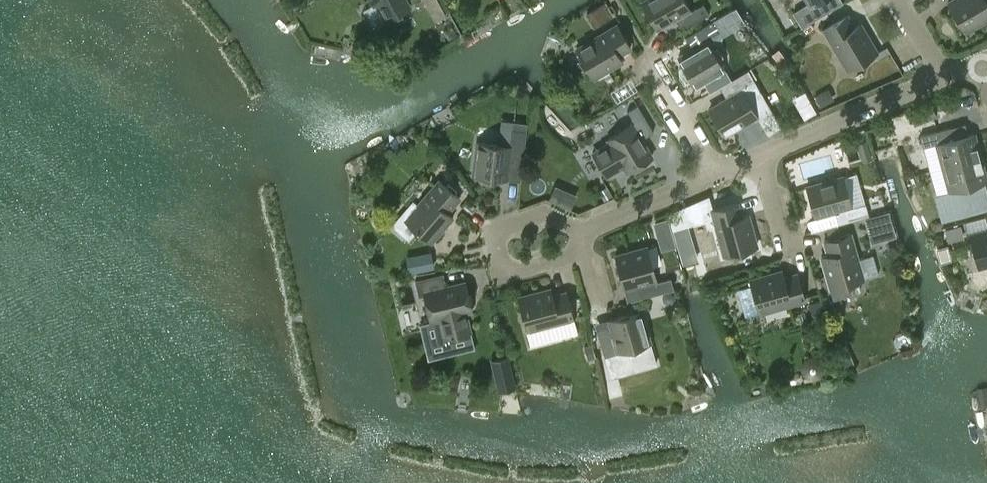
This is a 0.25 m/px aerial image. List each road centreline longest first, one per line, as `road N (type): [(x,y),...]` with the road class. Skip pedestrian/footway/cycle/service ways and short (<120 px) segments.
road 1 (residential): [(937,81),(762,153)]
road 2 (residential): [(579,235),(545,220),(500,235),(497,252),(524,270),(566,260)]
road 3 (residential): [(714,174),(579,235)]
road 4 (residential): [(714,174),(653,54)]

